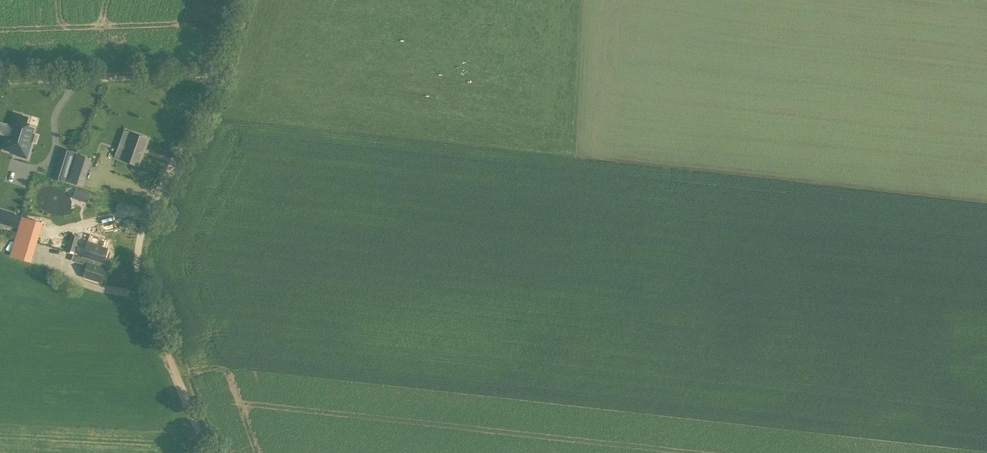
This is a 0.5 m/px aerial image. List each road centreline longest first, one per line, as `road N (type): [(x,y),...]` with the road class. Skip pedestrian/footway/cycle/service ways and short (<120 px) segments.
road 1 (track): [(217,74),(146,224),(138,261),(206,452)]

